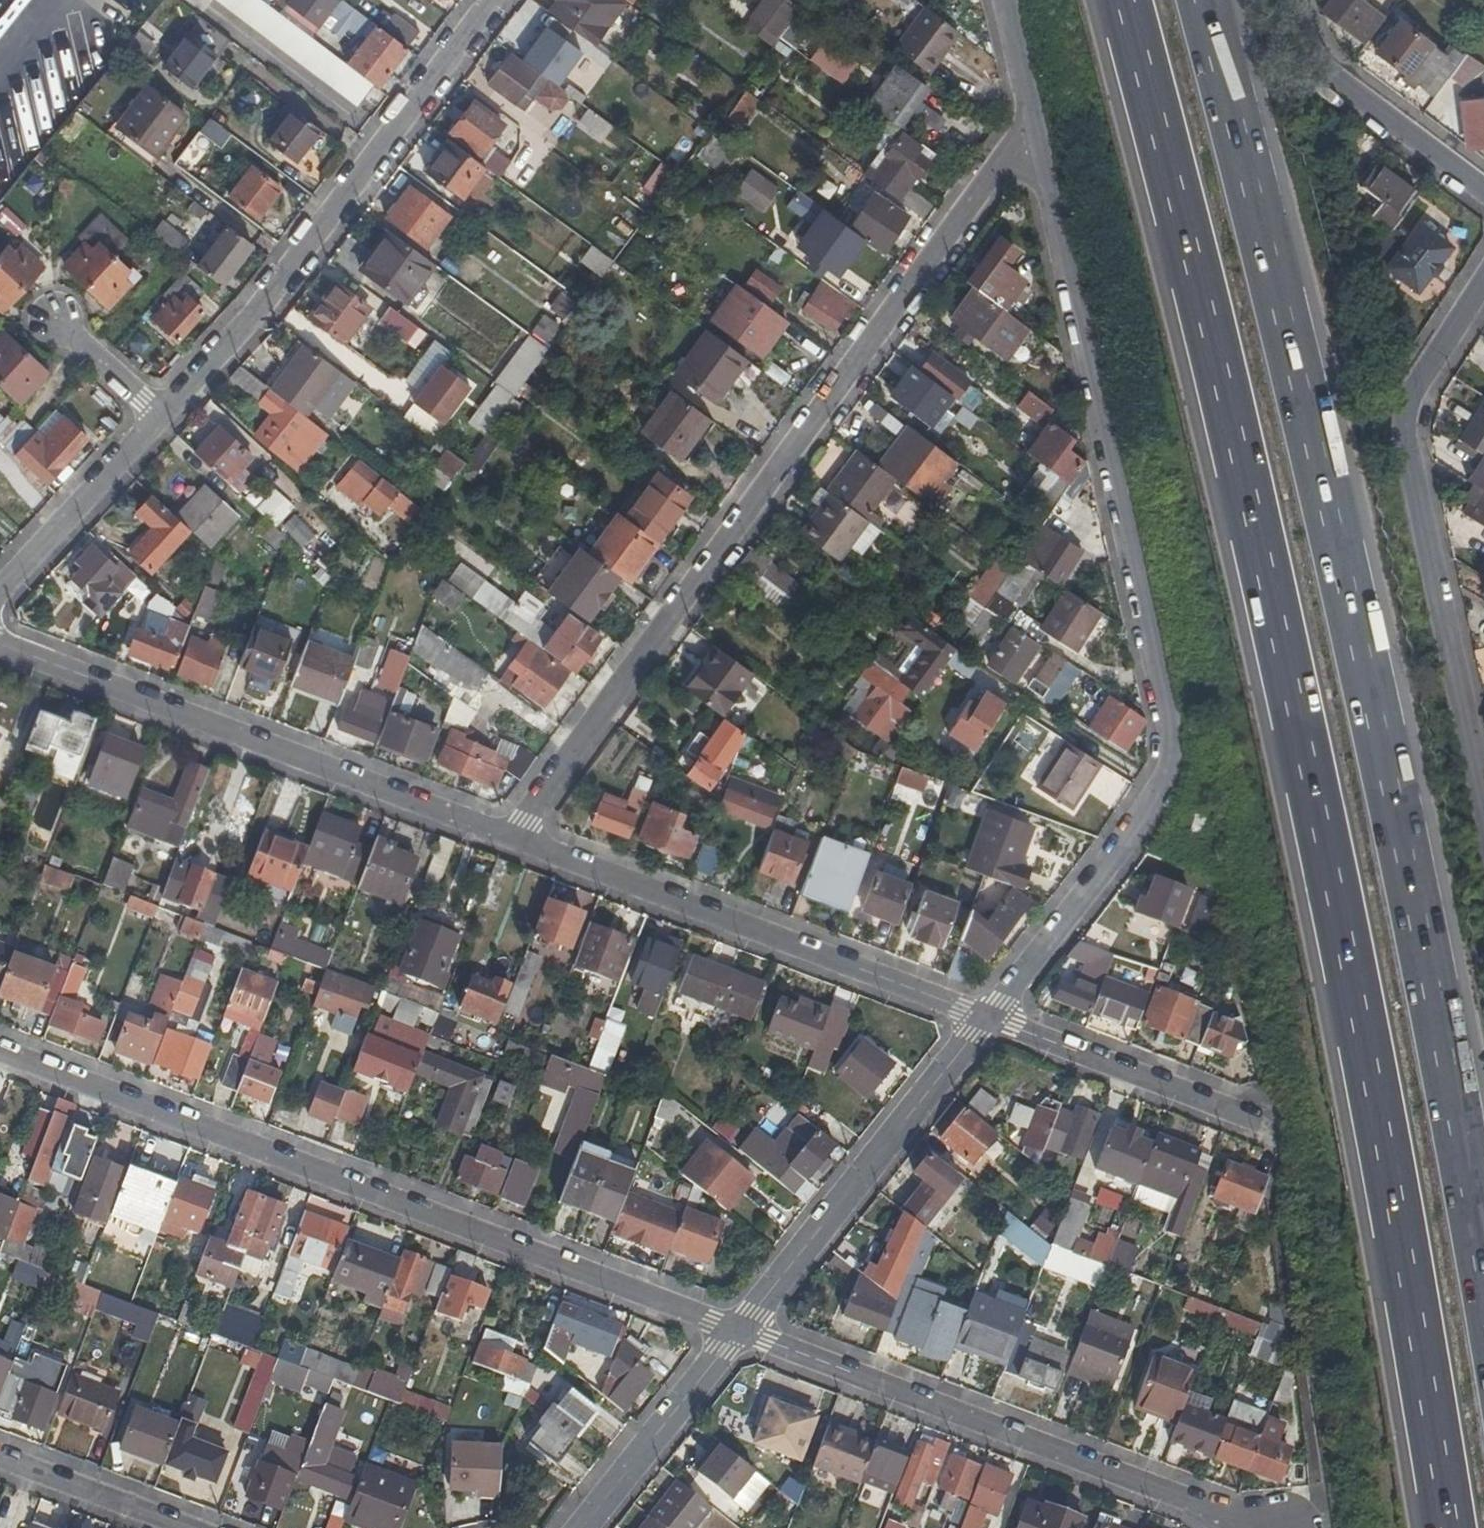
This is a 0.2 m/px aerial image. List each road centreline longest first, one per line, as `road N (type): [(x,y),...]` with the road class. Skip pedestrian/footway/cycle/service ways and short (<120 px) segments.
road 1 (motorway): [(1132,0),(1305,756),(1447,1527)]
road 2 (motorway): [(1483,1294),(1375,733),(1210,0)]
road 3 (residential): [(987,1015),(1145,822),(1178,749),(1036,131)]
road 4 (residential): [(515,835),(1036,131)]
road 5 (residential): [(0,1055),(738,1331)]
road 6 (residential): [(1262,1527),(738,1331)]
road 7 (residential): [(515,835),(0,639)]
road 8 (residential): [(1483,279),(1411,389),(1405,419),(1483,800)]
road 9 (residential): [(496,0),(248,323),(161,418)]
road 10 (residential): [(987,1015),(515,835)]
road 11 (residential): [(738,1331),(987,1015)]
road 12 (residential): [(1265,1121),(987,1015)]
road 13 (residential): [(1483,188),(1378,119),(1335,76),(1302,26),(1295,0)]
road 14 (residential): [(582,1527),(738,1331)]
road 15 (residential): [(161,418),(0,593)]
road 16 (residential): [(181,1527),(0,1458)]
road 17 (residential): [(59,324),(161,418)]
road 18 (residential): [(1036,131),(1009,0)]

